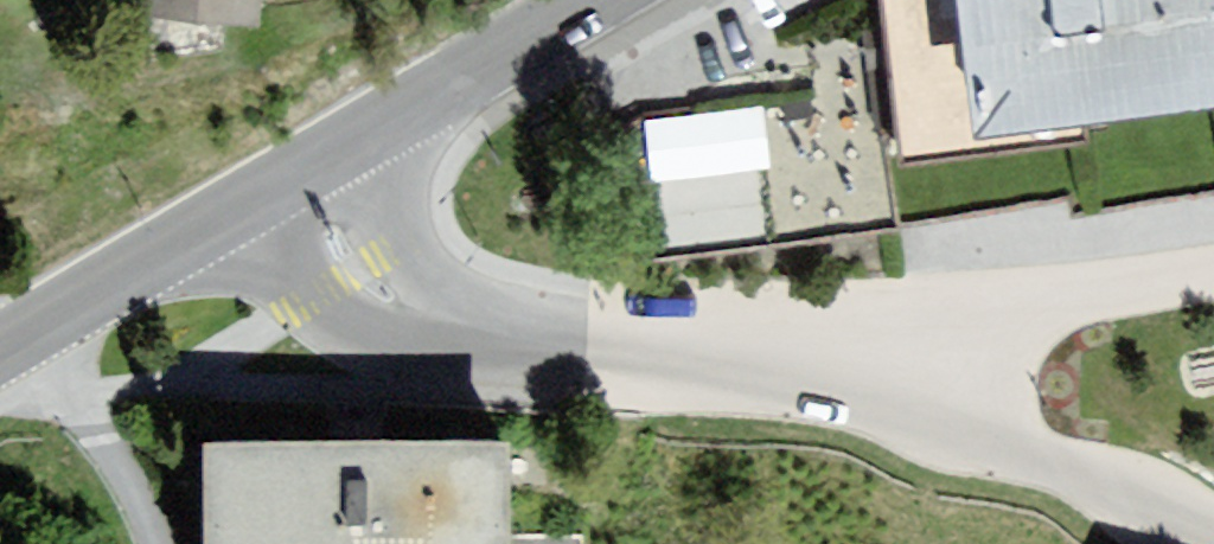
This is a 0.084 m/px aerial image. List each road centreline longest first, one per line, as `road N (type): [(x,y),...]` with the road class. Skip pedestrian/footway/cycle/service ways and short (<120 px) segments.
road 1 (residential): [(615,347),(485,332),(381,294),(352,270),(299,168)]
road 2 (residential): [(852,378),(1213,533)]
road 3 (residential): [(852,378),(1013,315),(1213,278)]
road 4 (tertiary): [(0,353),(299,168)]
road 5 (tertiary): [(299,168),(591,0)]
road 6 (residential): [(615,347),(749,359),(852,378)]

